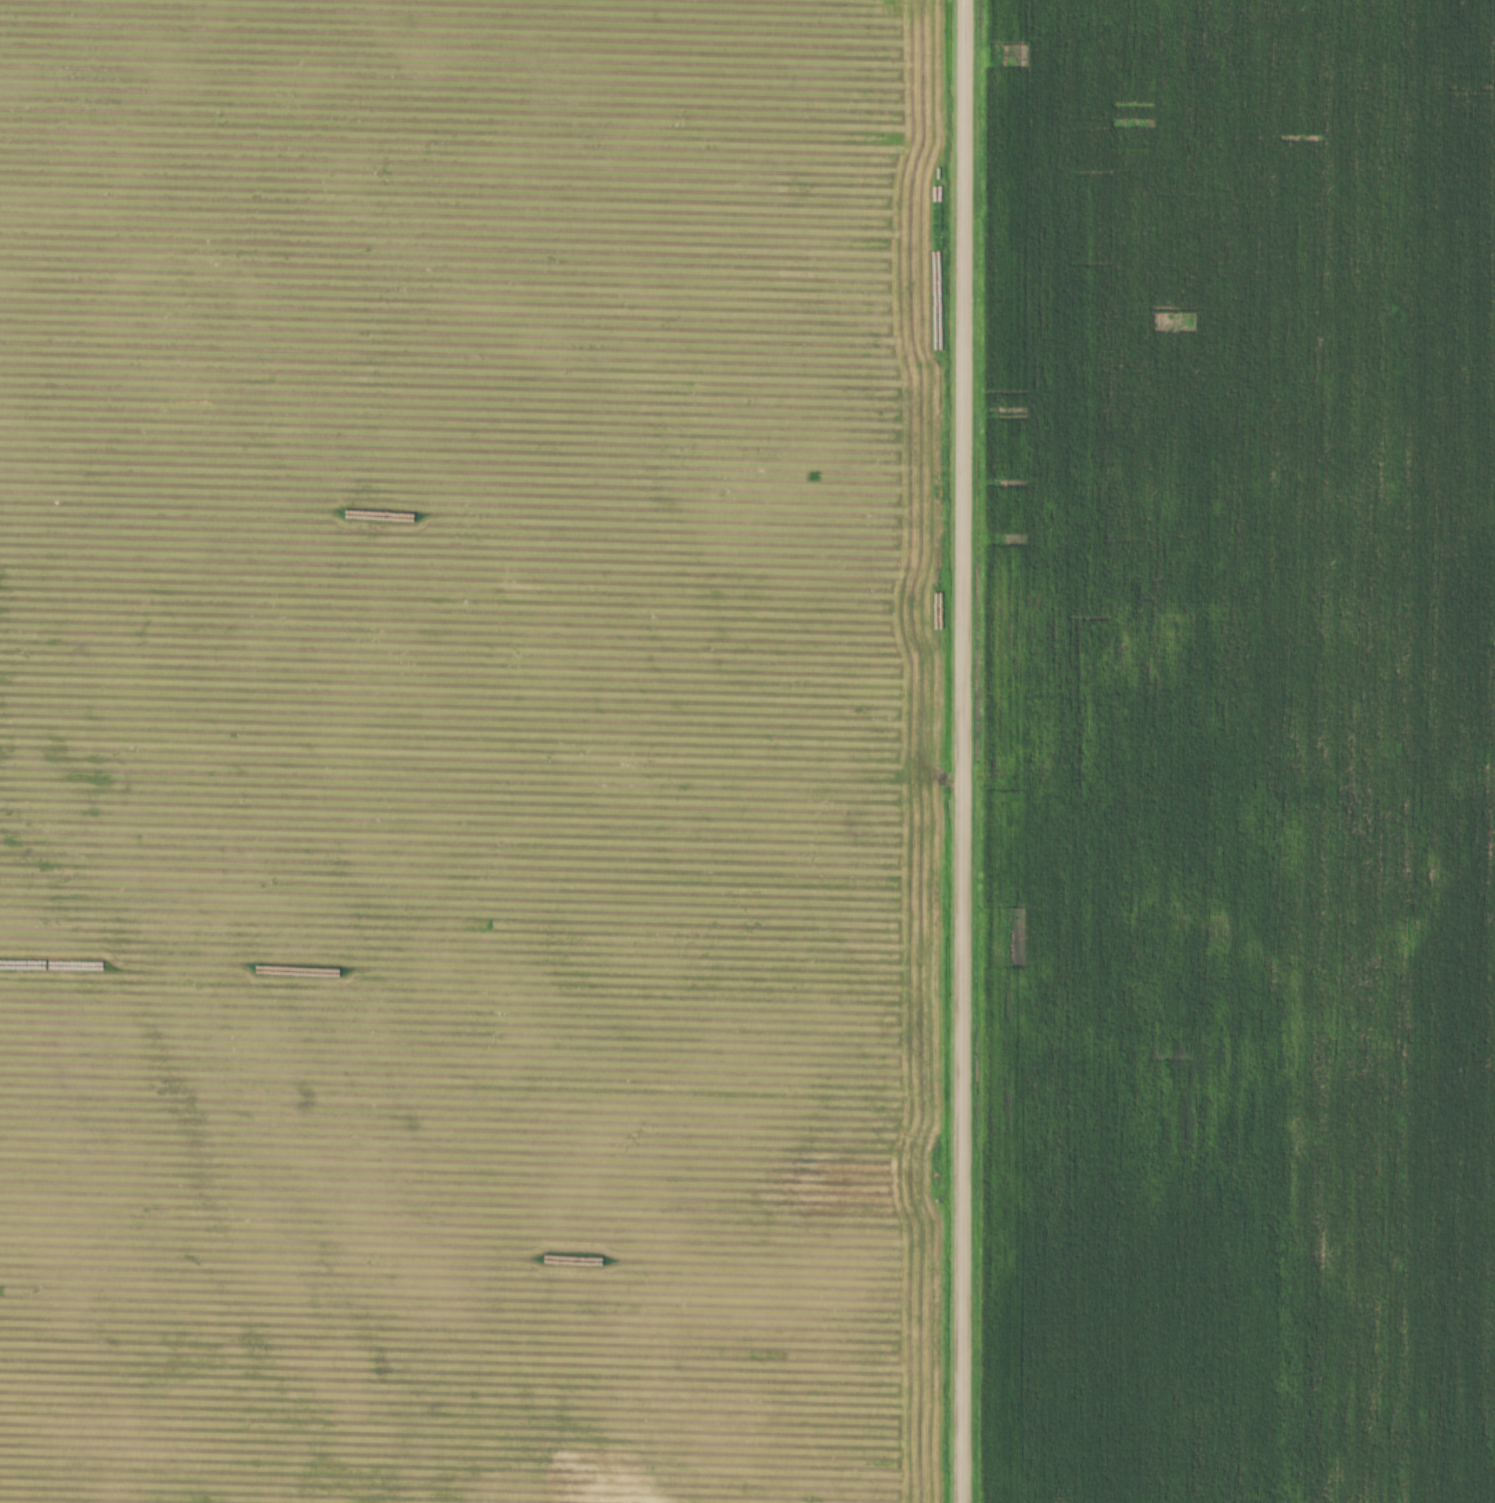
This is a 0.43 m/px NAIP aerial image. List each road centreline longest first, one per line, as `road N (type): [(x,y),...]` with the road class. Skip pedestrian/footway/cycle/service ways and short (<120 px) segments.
road 1 (residential): [(964,1502),(967,0)]

